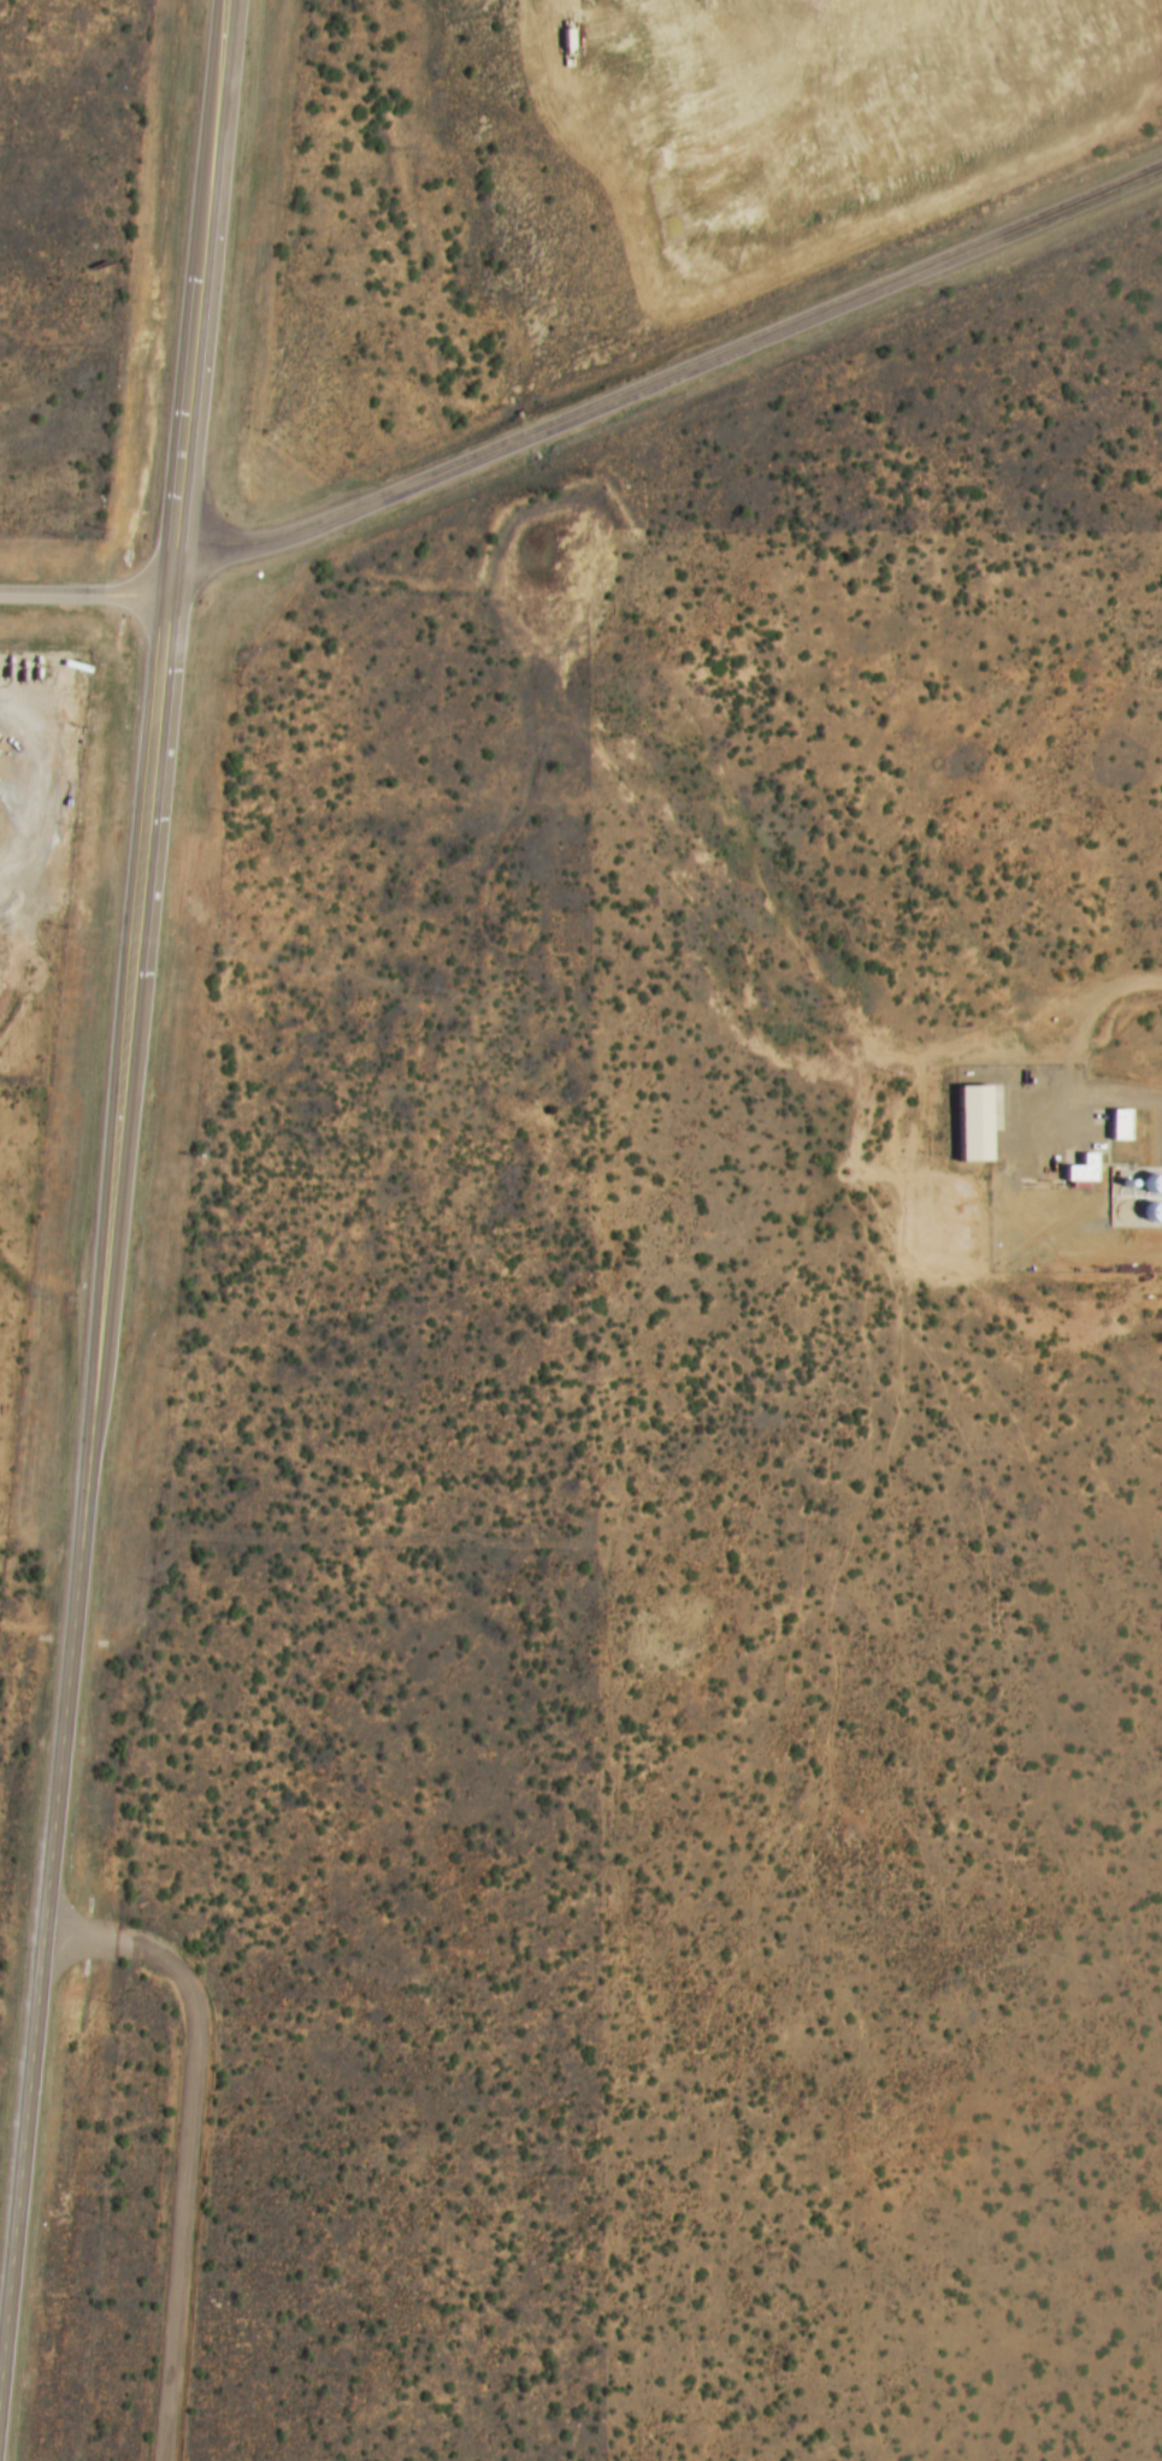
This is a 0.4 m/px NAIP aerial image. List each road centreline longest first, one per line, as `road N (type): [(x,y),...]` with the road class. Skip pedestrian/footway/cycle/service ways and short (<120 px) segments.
road 1 (trunk): [(0,2379),(171,596),(185,574),(244,0)]
road 2 (secondary): [(1161,169),(185,574)]
road 3 (tertiary): [(171,596),(0,595)]

